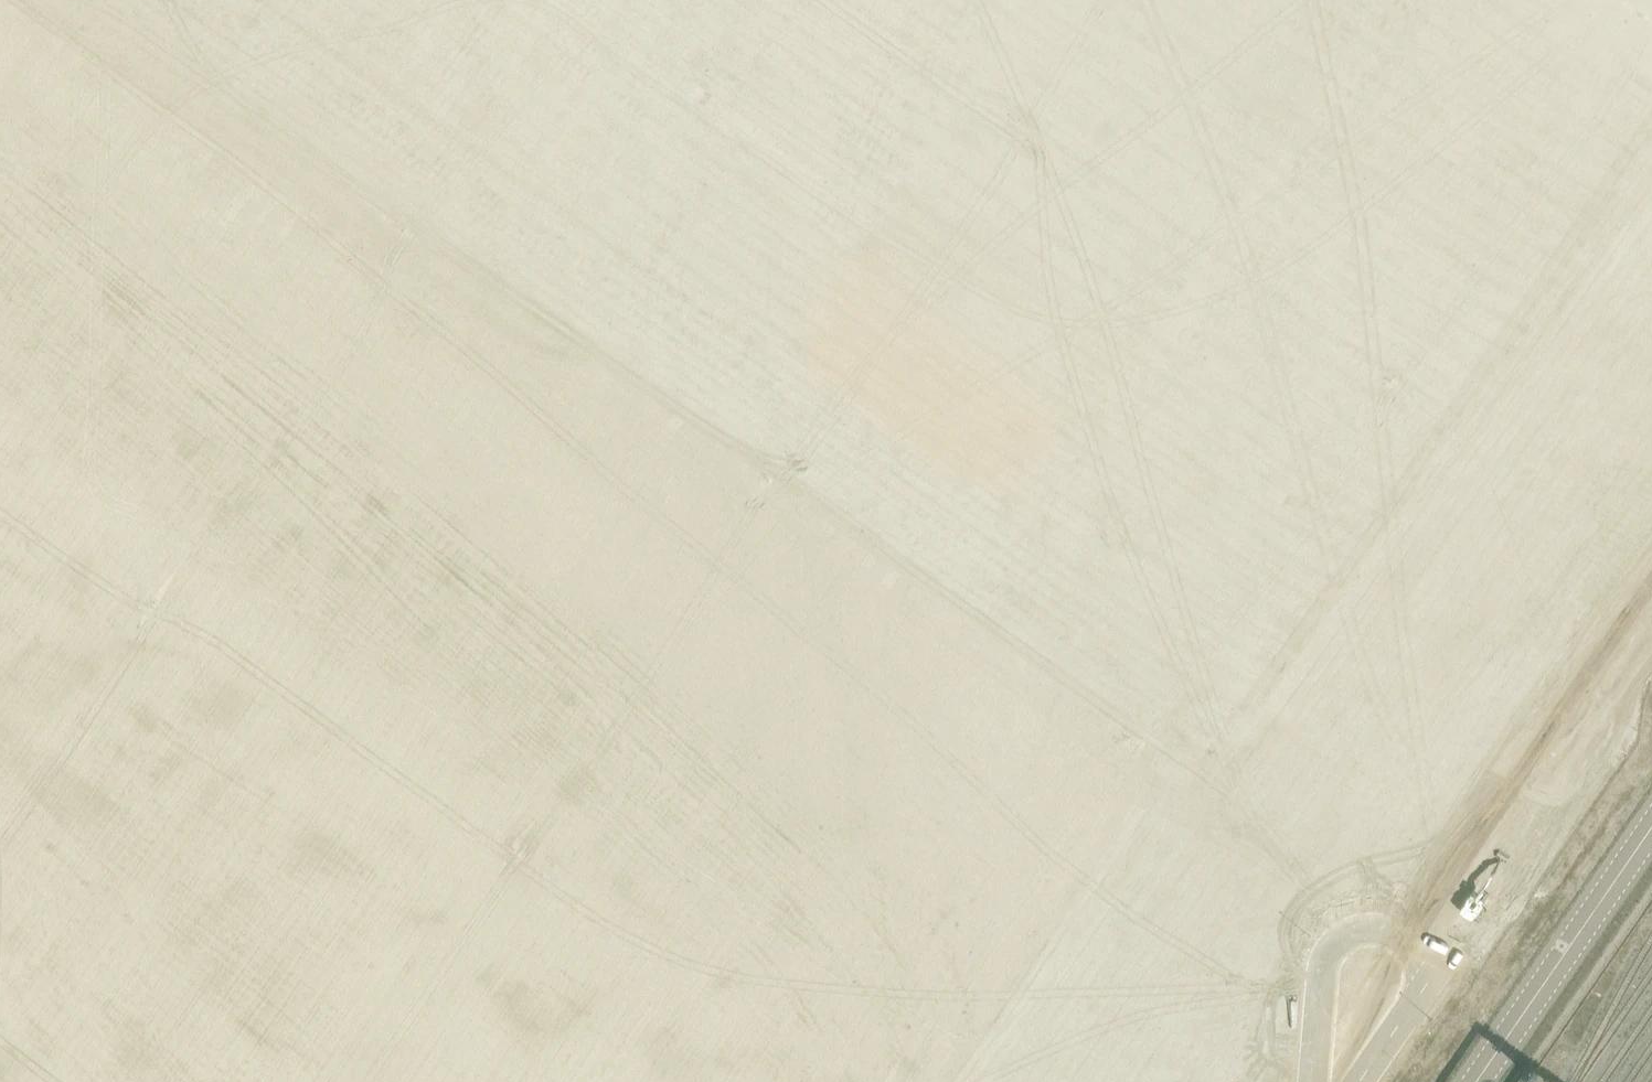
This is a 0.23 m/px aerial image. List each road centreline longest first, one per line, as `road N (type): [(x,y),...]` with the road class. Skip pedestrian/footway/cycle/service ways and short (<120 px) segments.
road 1 (unclassified): [(1439,970),(1386,929),(1365,929),(1328,950),(1313,1081)]
road 2 (unclassified): [(1439,970),(1360,1081)]

